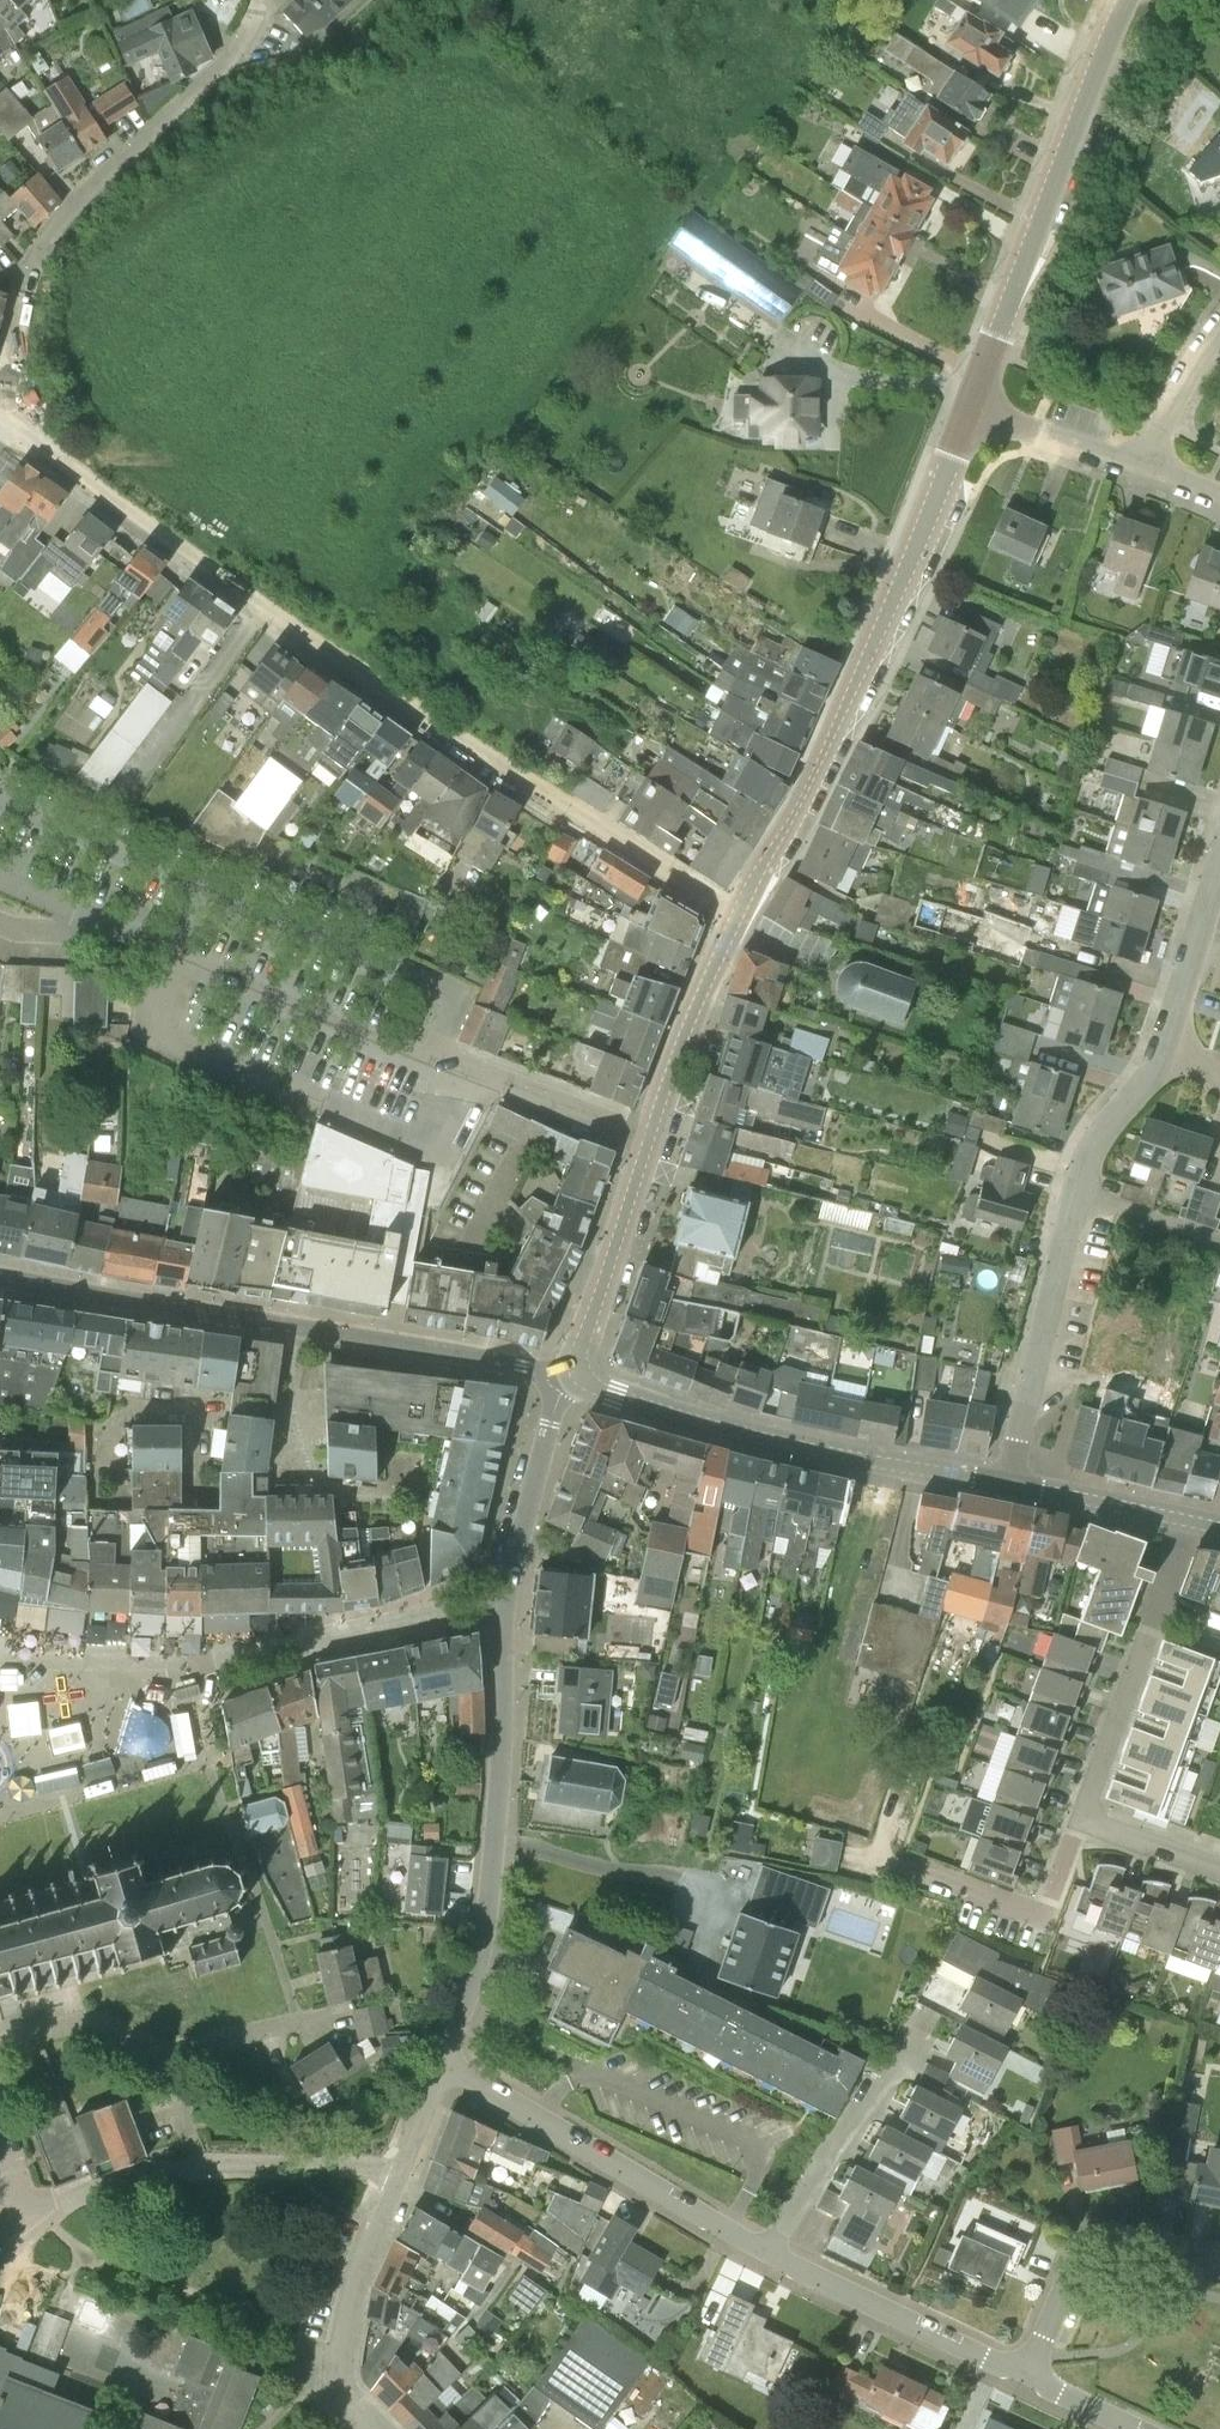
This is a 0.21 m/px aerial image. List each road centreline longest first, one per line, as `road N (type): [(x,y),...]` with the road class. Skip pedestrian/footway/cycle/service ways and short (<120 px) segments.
road 1 (residential): [(0,419),(444,740),(734,916)]
road 2 (residential): [(1020,2373),(779,2255),(440,2062)]
road 3 (residential): [(505,1604),(183,1665),(177,1681),(191,1759),(0,1813)]
road 4 (residential): [(0,1276),(579,1373)]
road 5 (tertiary): [(734,916),(833,742),(971,410)]
road 6 (residential): [(0,393),(7,332),(62,222),(226,63),(258,0)]
road 7 (tertiary): [(579,1373),(648,1135),(734,916)]
road 8 (residential): [(1009,1482),(1078,1194),(1100,1136),(1164,1048)]
road 9 (residential): [(440,2062),(478,1967),(488,1905),(505,1604)]
road 10 (tertiary): [(1009,1482),(728,1429),(595,1386),(579,1373)]
road 11 (tertiary): [(971,410),(1128,0)]
road 12 (residential): [(25,2220),(112,2184),(200,2163),(364,2165),(396,2176)]
road 13 (residential): [(1191,1521),(1086,1819)]
road 14 (residential): [(1020,2373),(1084,2242),(1219,2266)]
road 15 (residential): [(377,2428),(342,2392),(331,2353),(396,2176)]
road 16 (residential): [(908,1863),(1049,1919),(1086,1819)]
road 17 (residential): [(505,1604),(554,1411),(579,1373)]
road 18 (residential): [(1164,1048),(1219,862)]
road 19 (tertiary): [(1191,1521),(1009,1482)]
road 20 (residential): [(1145,469),(971,410)]
road 21 (residential): [(1219,331),(1196,360),(1145,469)]
road 22 (residential): [(1086,1819),(1219,1867)]
road 23 (residential): [(1137,2428),(1020,2373)]
road 24 (residential): [(396,2176),(440,2062)]

